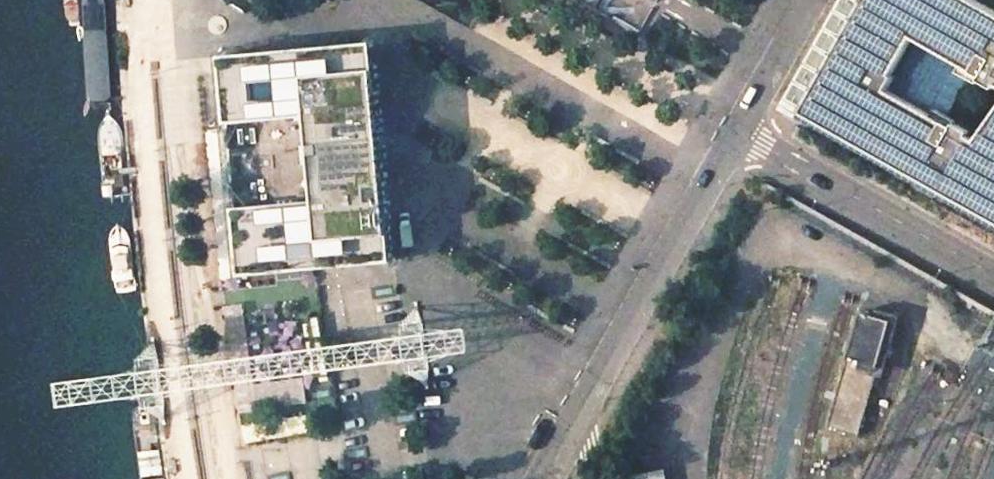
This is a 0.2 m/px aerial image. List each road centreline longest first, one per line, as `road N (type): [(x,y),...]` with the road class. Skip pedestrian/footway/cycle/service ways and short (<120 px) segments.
road 1 (unclassified): [(738,131),(540,476)]
road 2 (unclassified): [(738,131),(993,276)]
road 3 (unclassified): [(813,0),(738,131)]

